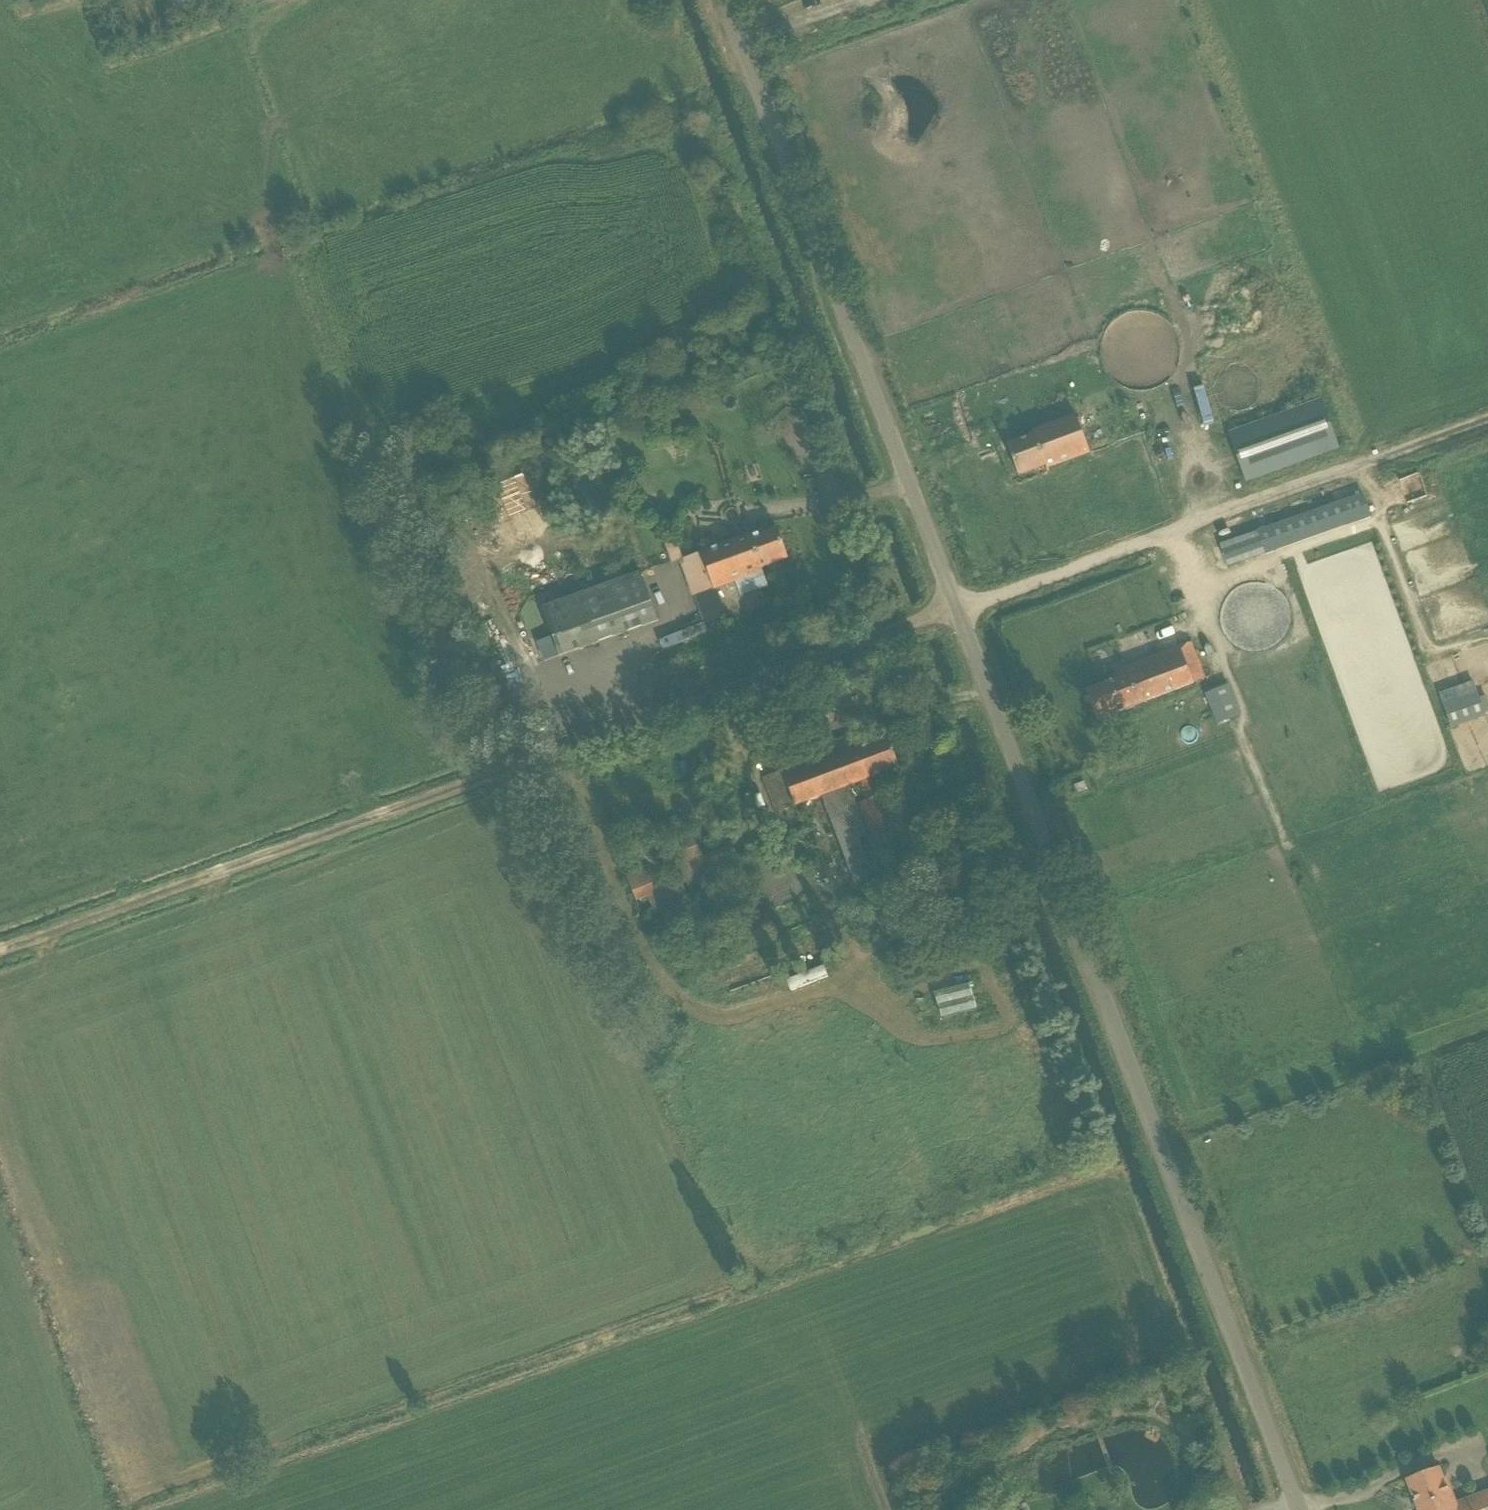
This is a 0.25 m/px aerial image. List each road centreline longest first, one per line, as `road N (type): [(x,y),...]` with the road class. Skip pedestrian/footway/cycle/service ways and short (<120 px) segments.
road 1 (unclassified): [(1295,1509),(724,0)]
road 2 (track): [(0,953),(674,705),(956,615)]
road 3 (track): [(1487,434),(1340,487),(1214,509),(956,615)]

